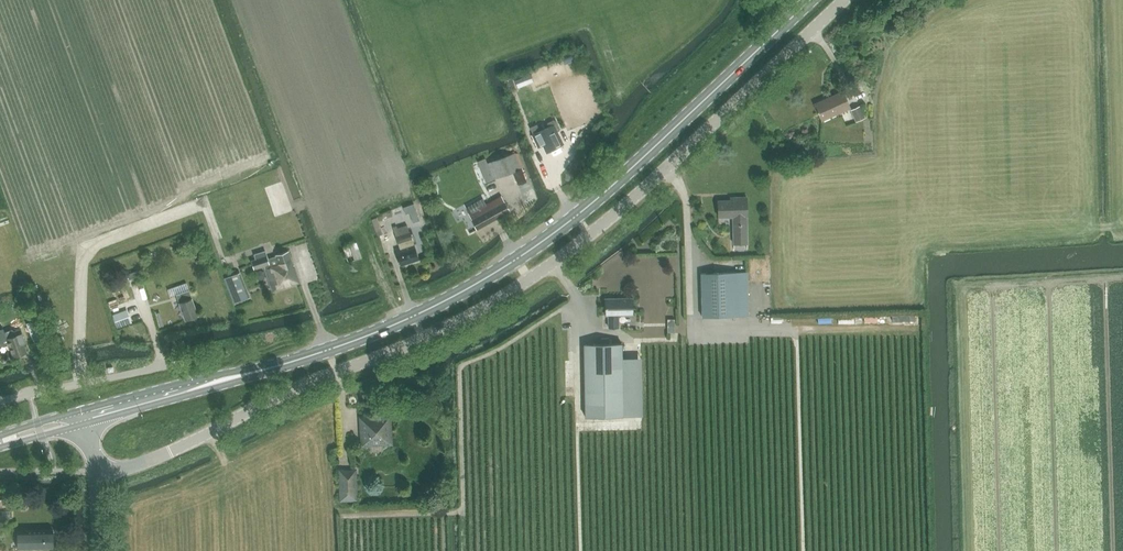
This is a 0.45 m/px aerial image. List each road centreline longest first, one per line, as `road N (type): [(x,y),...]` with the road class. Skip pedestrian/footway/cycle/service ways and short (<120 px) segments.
road 1 (unclassified): [(96,473),(171,452),(290,393),(438,336),(518,289),(641,191),(851,0)]
road 2 (secondary): [(811,0),(614,185),(471,287),(335,347),(83,417)]
road 3 (unclassified): [(0,400),(182,363)]

